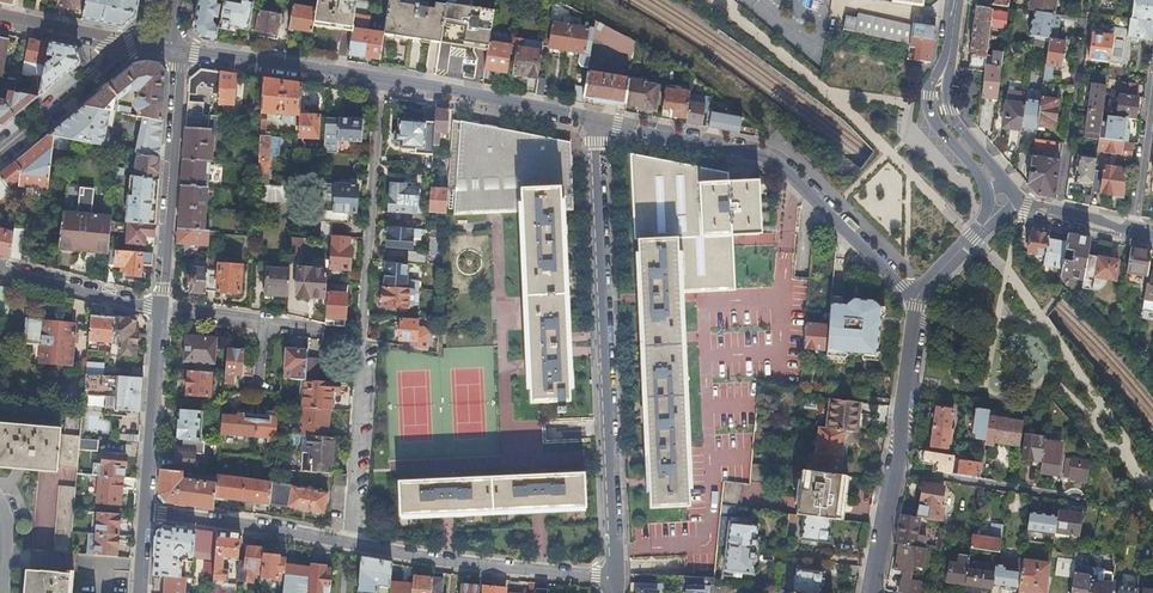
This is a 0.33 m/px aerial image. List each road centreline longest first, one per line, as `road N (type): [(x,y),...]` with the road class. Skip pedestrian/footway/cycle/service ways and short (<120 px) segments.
road 1 (residential): [(382,79),(349,544)]
road 2 (residential): [(617,578),(597,120)]
road 3 (residential): [(915,300),(767,157),(597,120)]
road 4 (residential): [(915,300),(874,592)]
road 5 (residential): [(349,544),(617,578)]
road 6 (residential): [(180,53),(162,311)]
road 7 (track): [(767,157),(773,132),(591,0)]
road 8 (residential): [(955,0),(938,97),(945,125),(1002,201)]
road 9 (residential): [(597,120),(382,79)]
road 10 (residential): [(147,510),(349,544)]
road 11 (residential): [(382,79),(180,53)]
road 12 (residential): [(162,311),(147,510)]
road 13 (residential): [(0,152),(126,49)]
road 14 (residential): [(1152,73),(1132,231)]
road 15 (residential): [(162,311),(17,270)]
road 16 (residential): [(1132,231),(1002,201)]
road 17 (residential): [(1002,201),(915,300)]
road 18 (residential): [(126,49),(0,15)]

